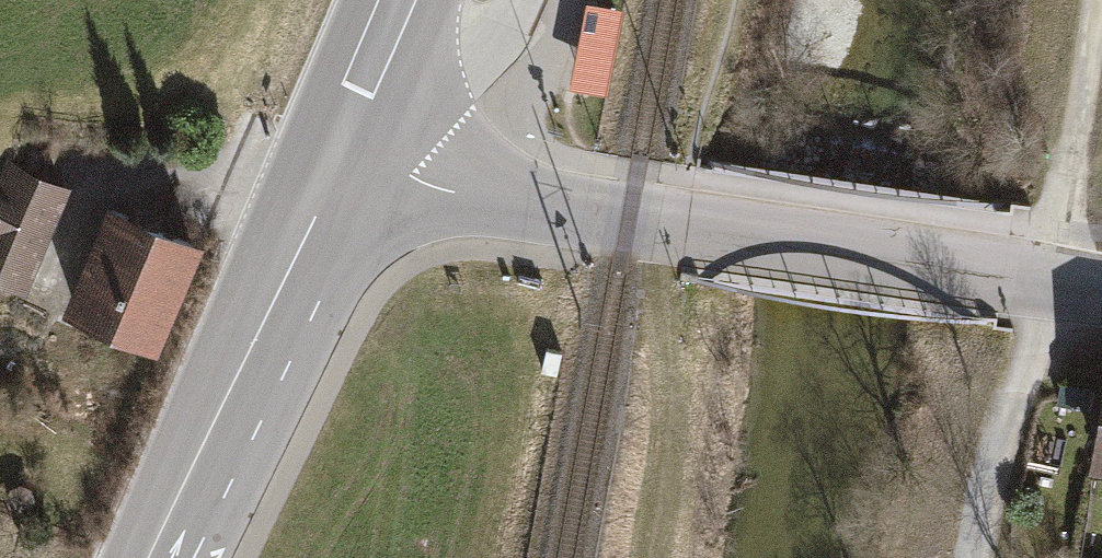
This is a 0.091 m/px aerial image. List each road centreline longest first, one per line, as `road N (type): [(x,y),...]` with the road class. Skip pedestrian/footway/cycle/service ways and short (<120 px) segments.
road 1 (tertiary): [(343,137),(474,180),(673,226),(1101,291)]
road 2 (primary): [(149,557),(343,137)]
road 3 (track): [(1057,232),(975,557)]
road 4 (track): [(1099,0),(1057,232)]
road 5 (primary): [(343,137),(400,0)]

